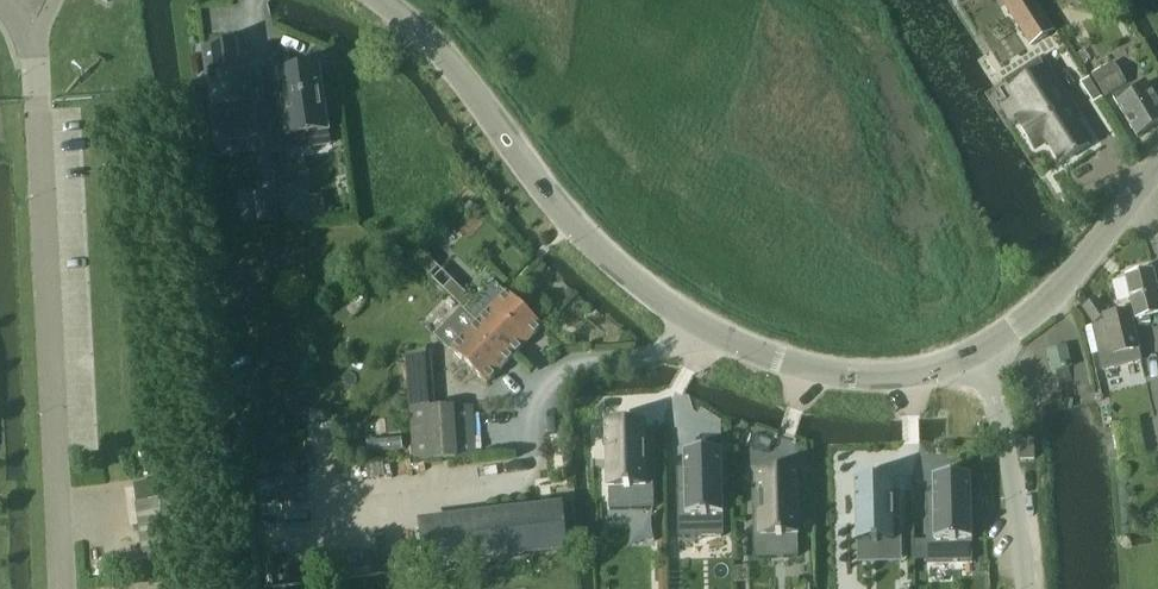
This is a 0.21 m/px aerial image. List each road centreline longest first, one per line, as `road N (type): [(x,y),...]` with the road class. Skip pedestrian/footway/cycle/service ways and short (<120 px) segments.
road 1 (tertiary): [(983,353),(940,372),(849,379),(781,365),(711,337),(623,281),(538,186),(454,67),(381,0)]
road 2 (tertiary): [(1157,170),(1054,304),(983,353)]
road 3 (unclassified): [(983,353),(1003,430),(1023,588)]

